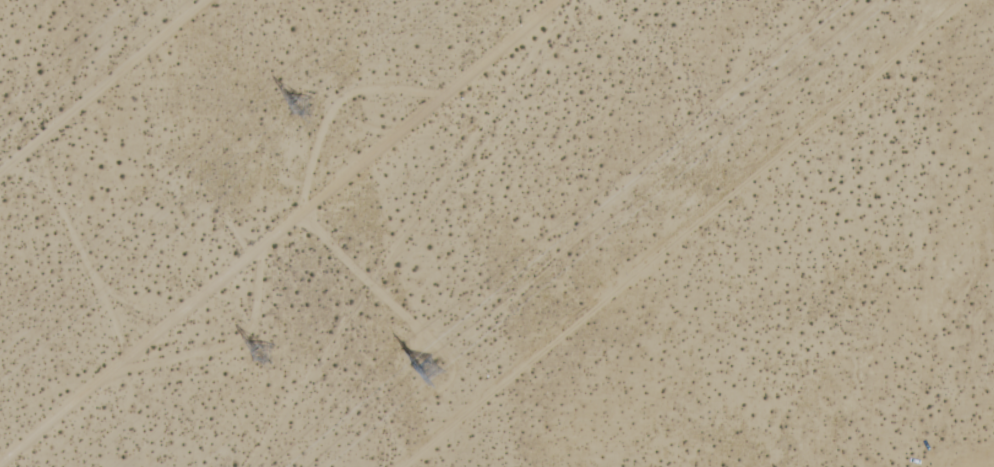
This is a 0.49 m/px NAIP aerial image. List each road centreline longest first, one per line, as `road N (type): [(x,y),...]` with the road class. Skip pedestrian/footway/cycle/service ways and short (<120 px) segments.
road 1 (track): [(0,465),(400,132),(436,127),(499,43),(551,0)]

